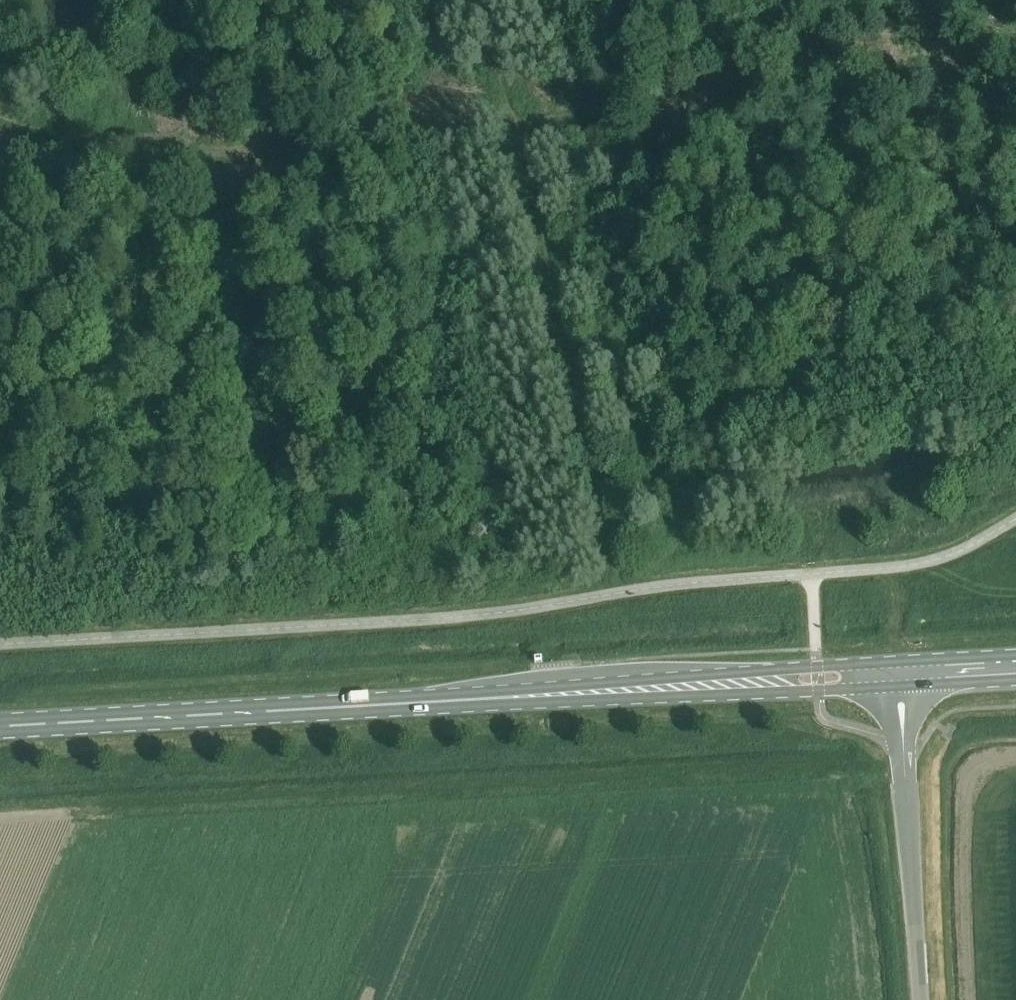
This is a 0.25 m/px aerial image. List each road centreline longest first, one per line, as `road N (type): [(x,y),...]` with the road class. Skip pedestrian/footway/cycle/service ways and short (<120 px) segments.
road 1 (track): [(0,110),(240,145),(388,116),(507,113),(1015,48)]
road 2 (primary): [(897,664),(283,710)]
road 3 (primary): [(283,710),(898,686)]
road 4 (track): [(619,595),(479,0)]
road 5 (unclassified): [(916,999),(898,686)]
road 6 (primary): [(0,725),(283,710)]

